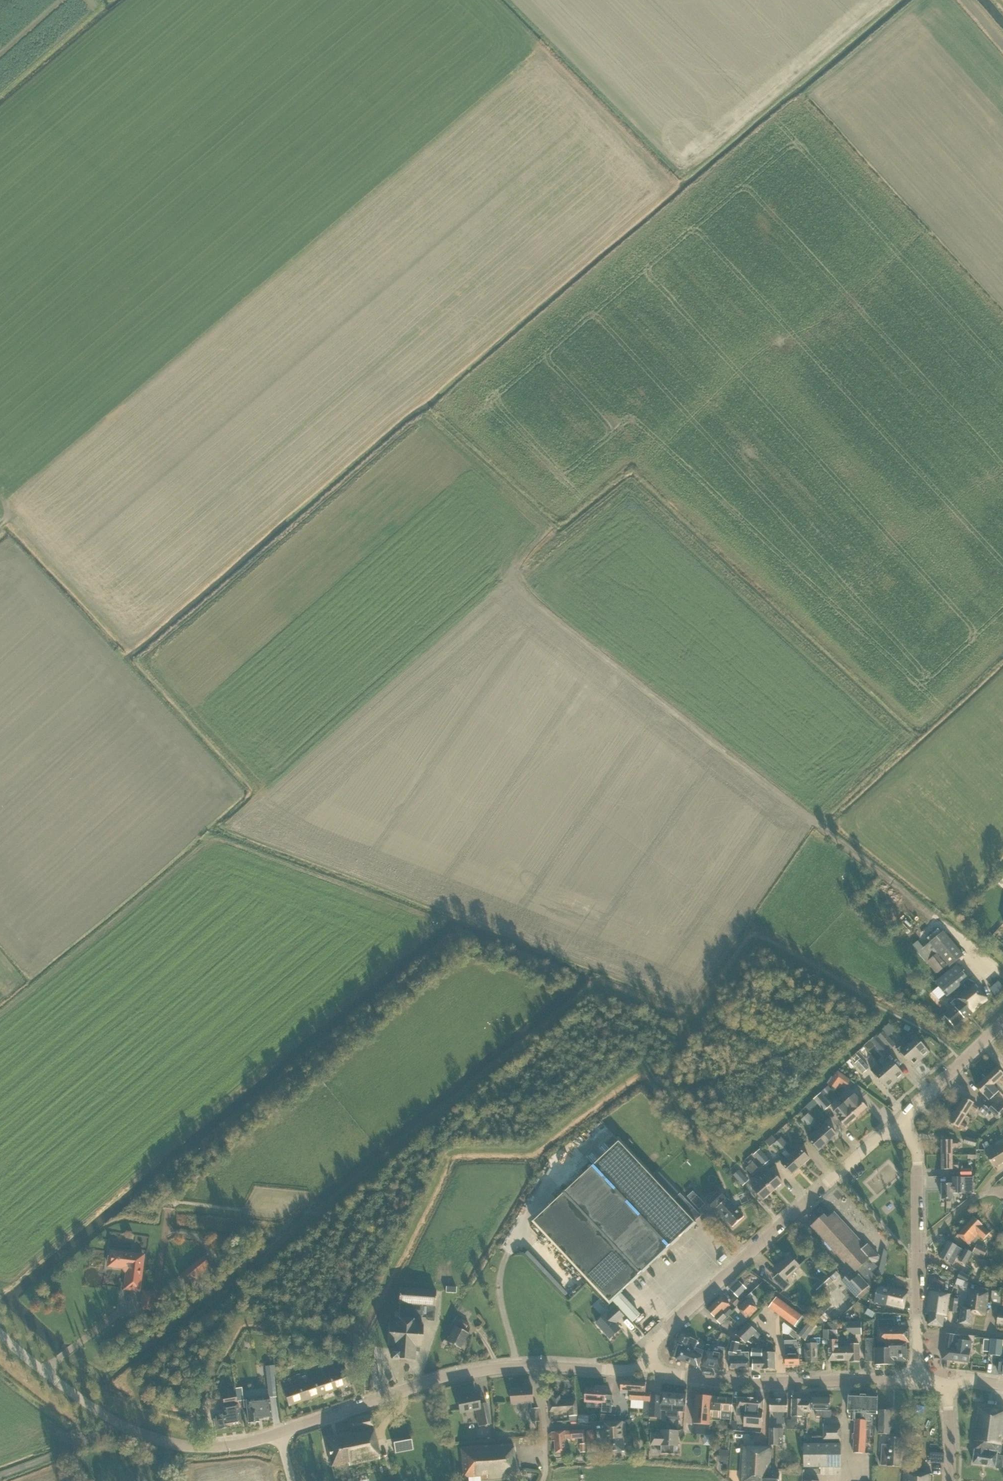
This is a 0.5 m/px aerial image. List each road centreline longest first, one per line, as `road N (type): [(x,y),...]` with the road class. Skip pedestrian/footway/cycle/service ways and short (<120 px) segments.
road 1 (track): [(1002,979),(818,825),(543,617),(516,587)]
road 2 (residential): [(648,1371),(653,1348),(686,1313),(880,1138),(902,1134)]
road 3 (tertiary): [(280,1432),(214,1446),(143,1435),(57,1383),(0,1334)]
road 4 (tertiary): [(921,1379),(762,1382),(648,1371)]
road 5 (tertiary): [(280,1432),(453,1375),(541,1365)]
road 6 (unclassified): [(902,1134),(912,1108),(1002,1025)]
road 7 (track): [(118,1424),(0,1475)]
road 8 (unclassified): [(918,1252),(917,1158),(902,1134)]

